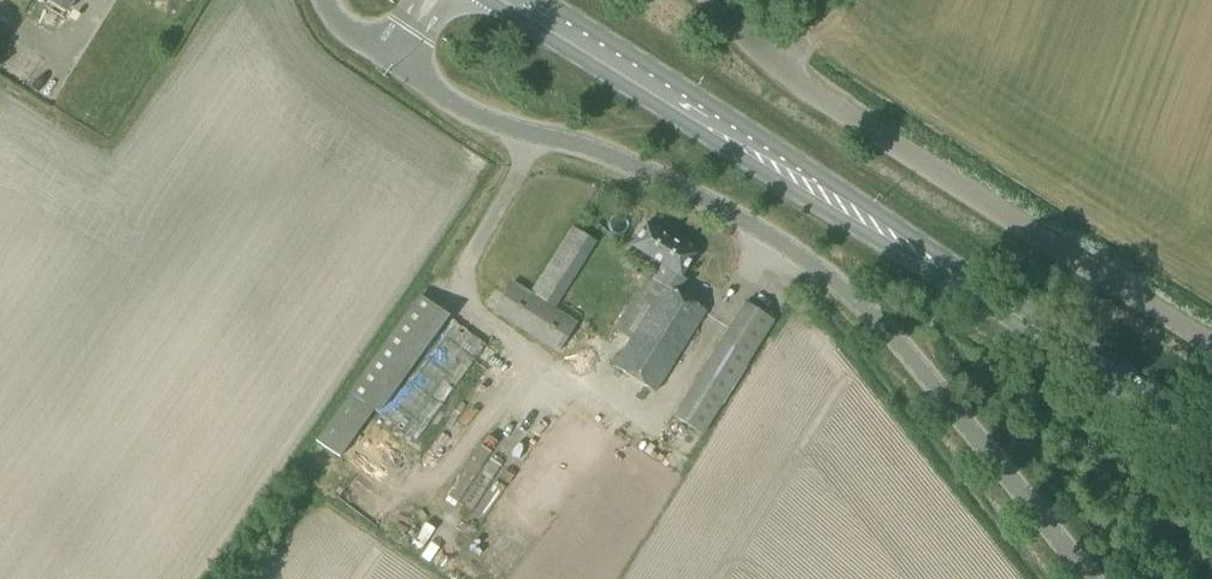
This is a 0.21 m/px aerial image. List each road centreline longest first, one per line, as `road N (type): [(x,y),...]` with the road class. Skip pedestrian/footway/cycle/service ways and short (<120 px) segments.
road 1 (unclassified): [(1089,578),(905,355),(806,258),(652,173),(472,114),(394,64)]
road 2 (primary): [(1211,442),(520,0)]
road 3 (unclassified): [(1211,341),(786,74),(714,0)]

